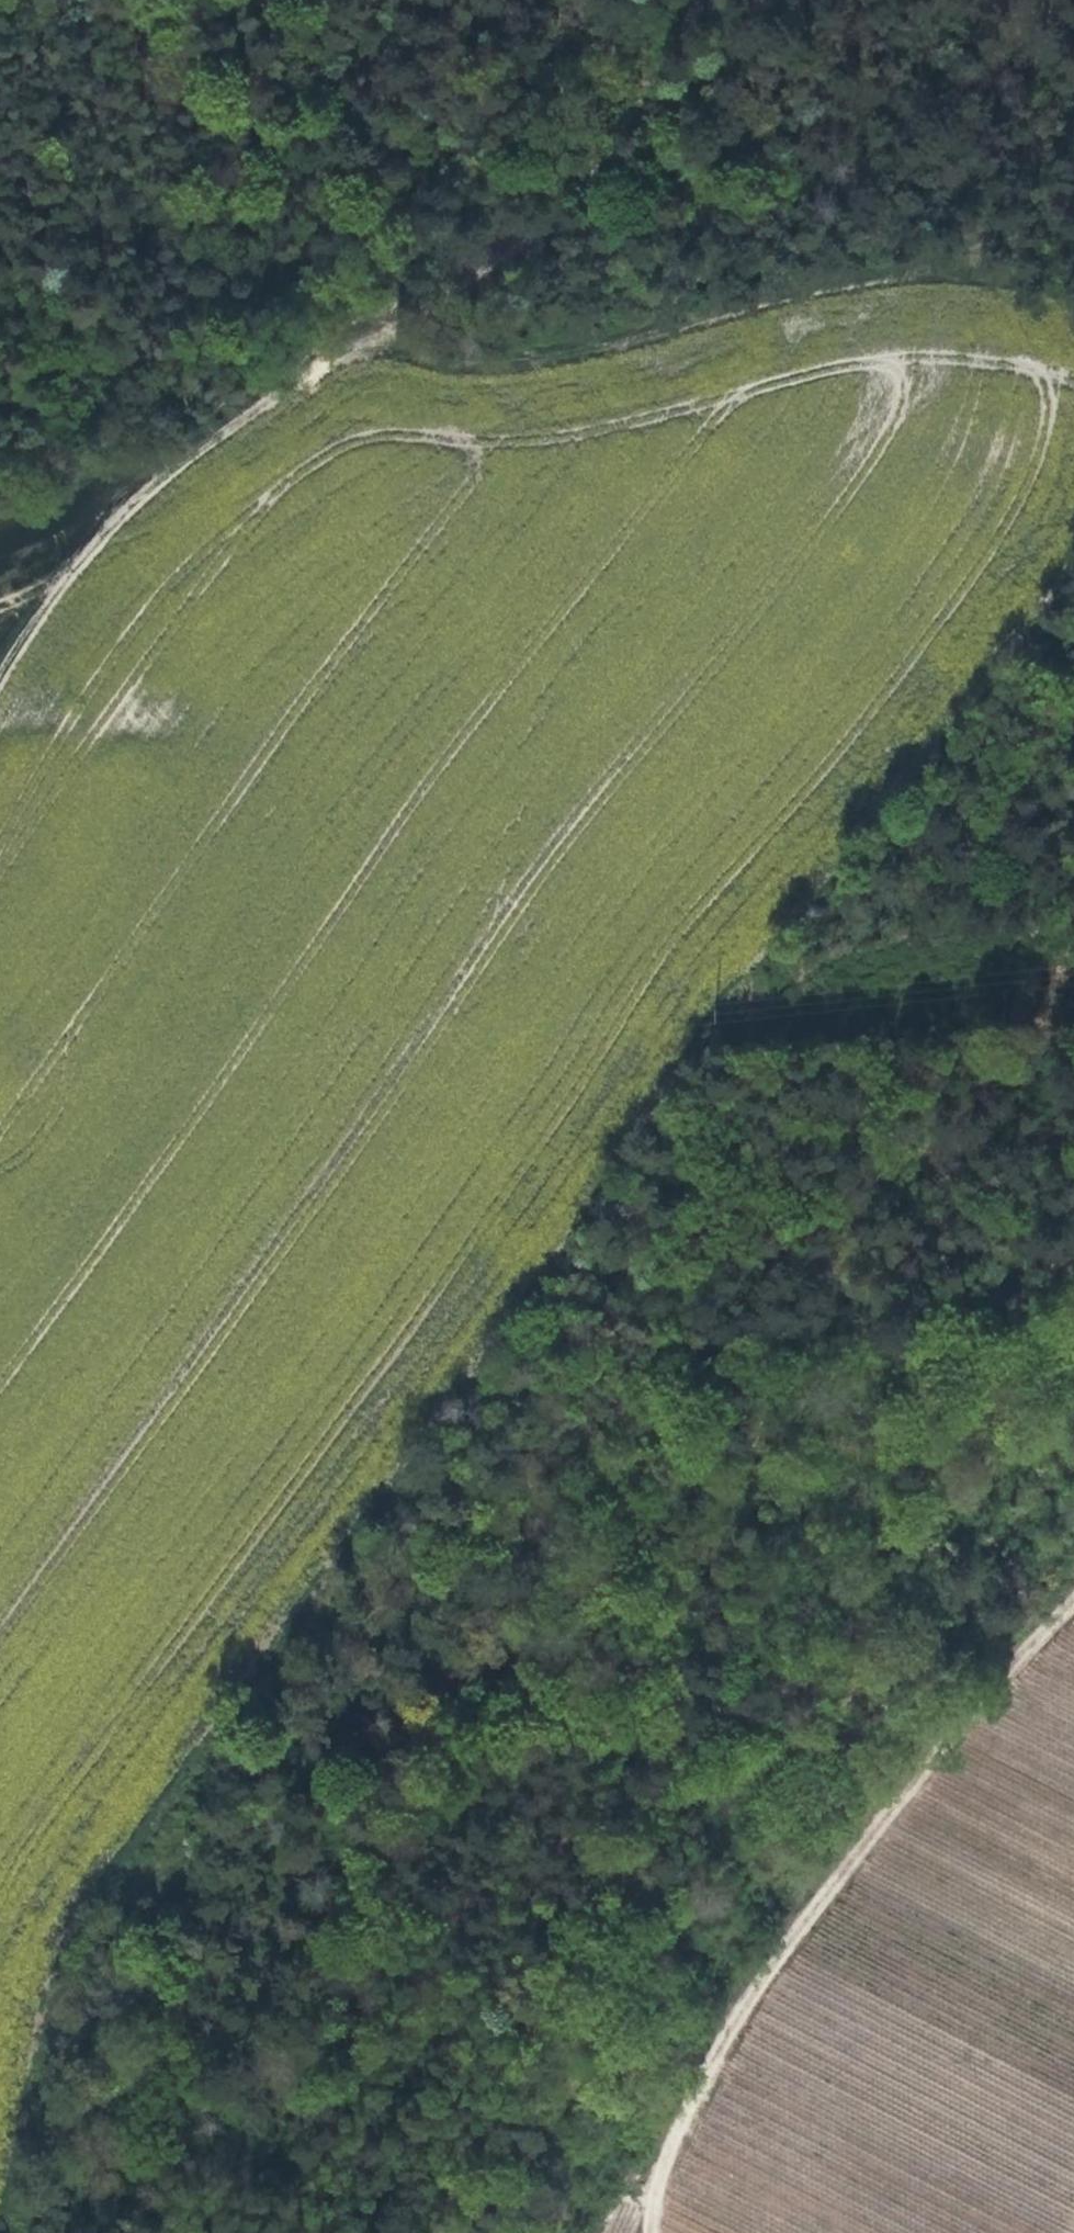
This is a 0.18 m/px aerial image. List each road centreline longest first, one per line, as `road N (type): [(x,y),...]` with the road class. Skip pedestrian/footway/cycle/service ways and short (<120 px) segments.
road 1 (track): [(705,0),(588,183),(385,337),(173,467),(92,549),(0,678)]
road 2 (track): [(1073,1602),(930,1756),(767,1967),(727,2031),(658,2178),(648,2232)]

